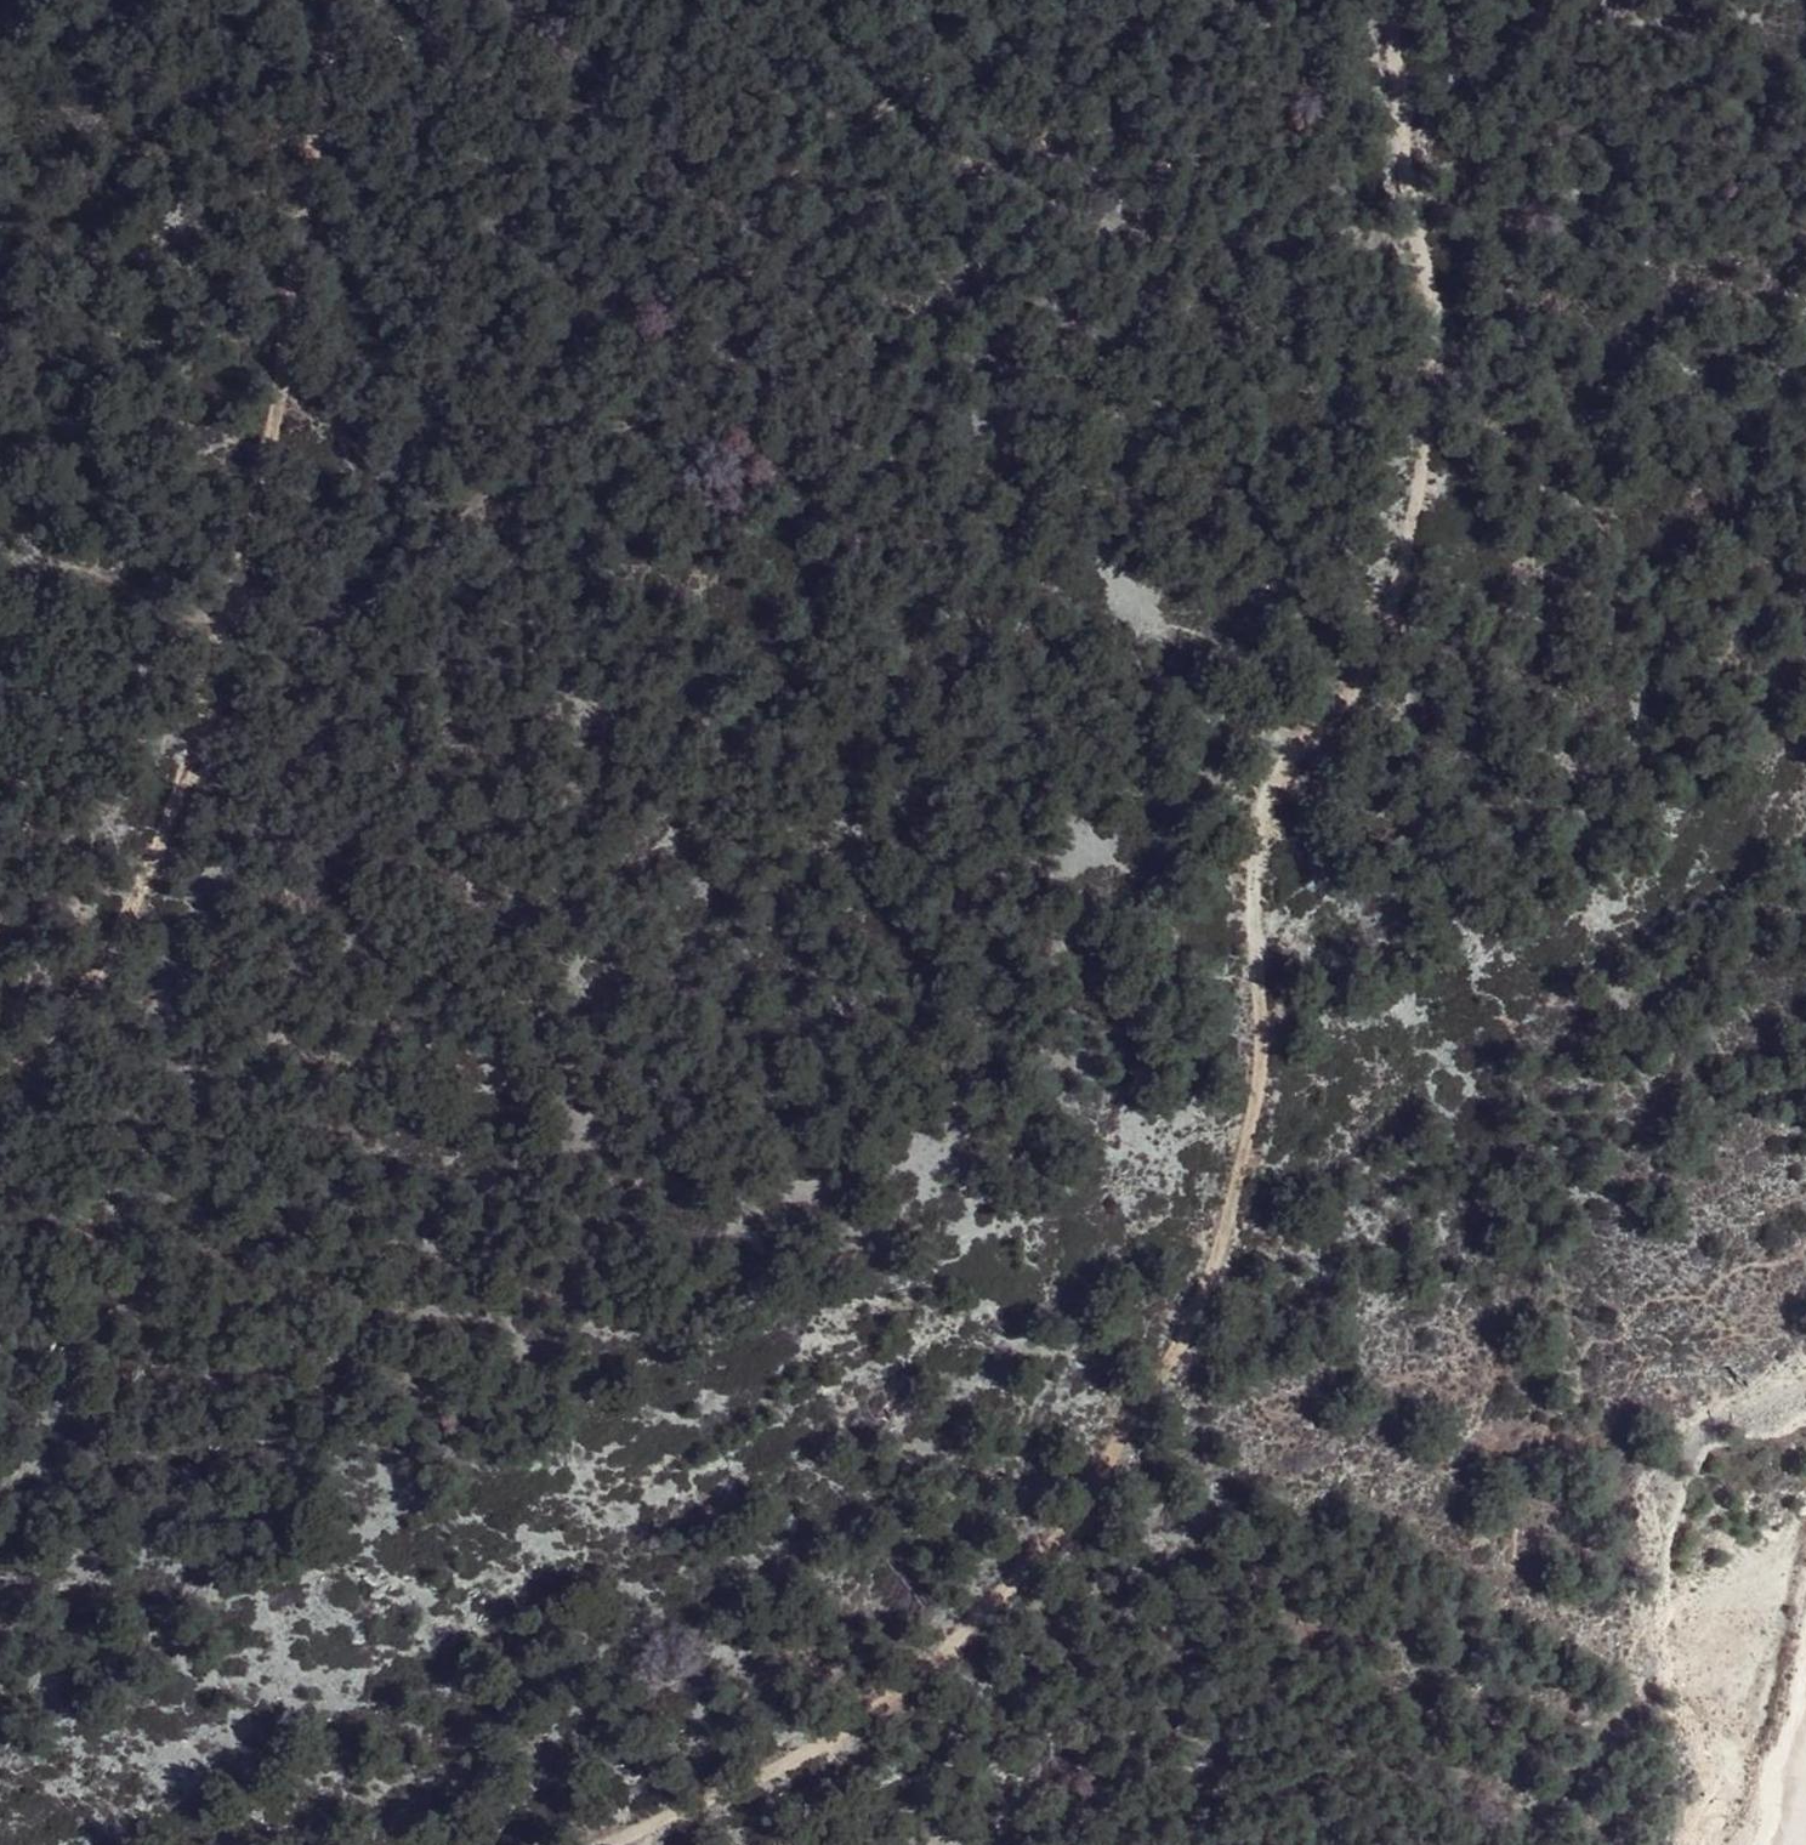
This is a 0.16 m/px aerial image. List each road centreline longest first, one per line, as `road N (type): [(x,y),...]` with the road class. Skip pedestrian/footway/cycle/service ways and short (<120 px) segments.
road 1 (track): [(1386,0),(1430,354),(1423,489),(1382,635),(1269,795),(1259,890),(1264,1050),(1212,1266),(1165,1371),(979,1610),(839,1734),(677,1817),(588,1844)]
road 2 (track): [(328,0),(330,41),(251,417),(222,711),(149,942),(54,1026),(0,1062)]

